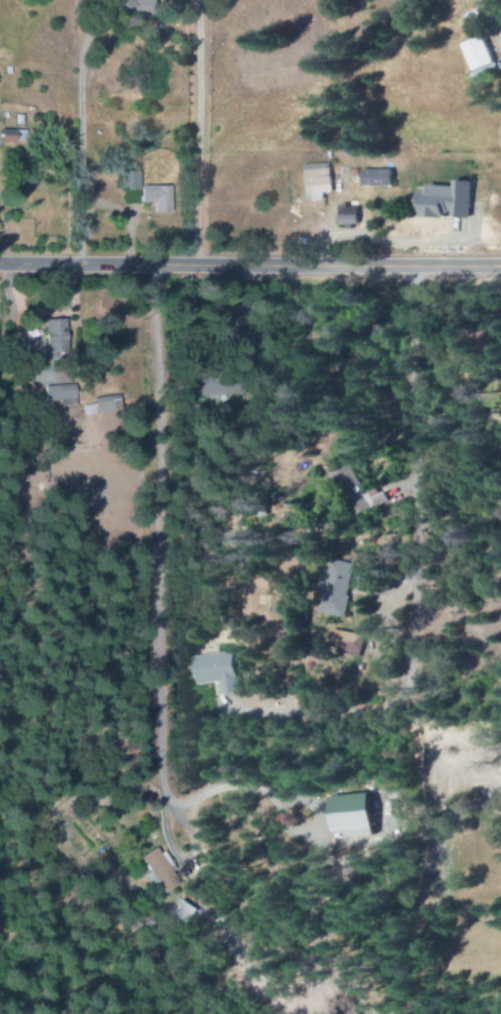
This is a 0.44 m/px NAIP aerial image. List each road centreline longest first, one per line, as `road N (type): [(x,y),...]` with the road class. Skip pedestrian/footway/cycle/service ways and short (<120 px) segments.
road 1 (residential): [(0,264),(500,266)]

